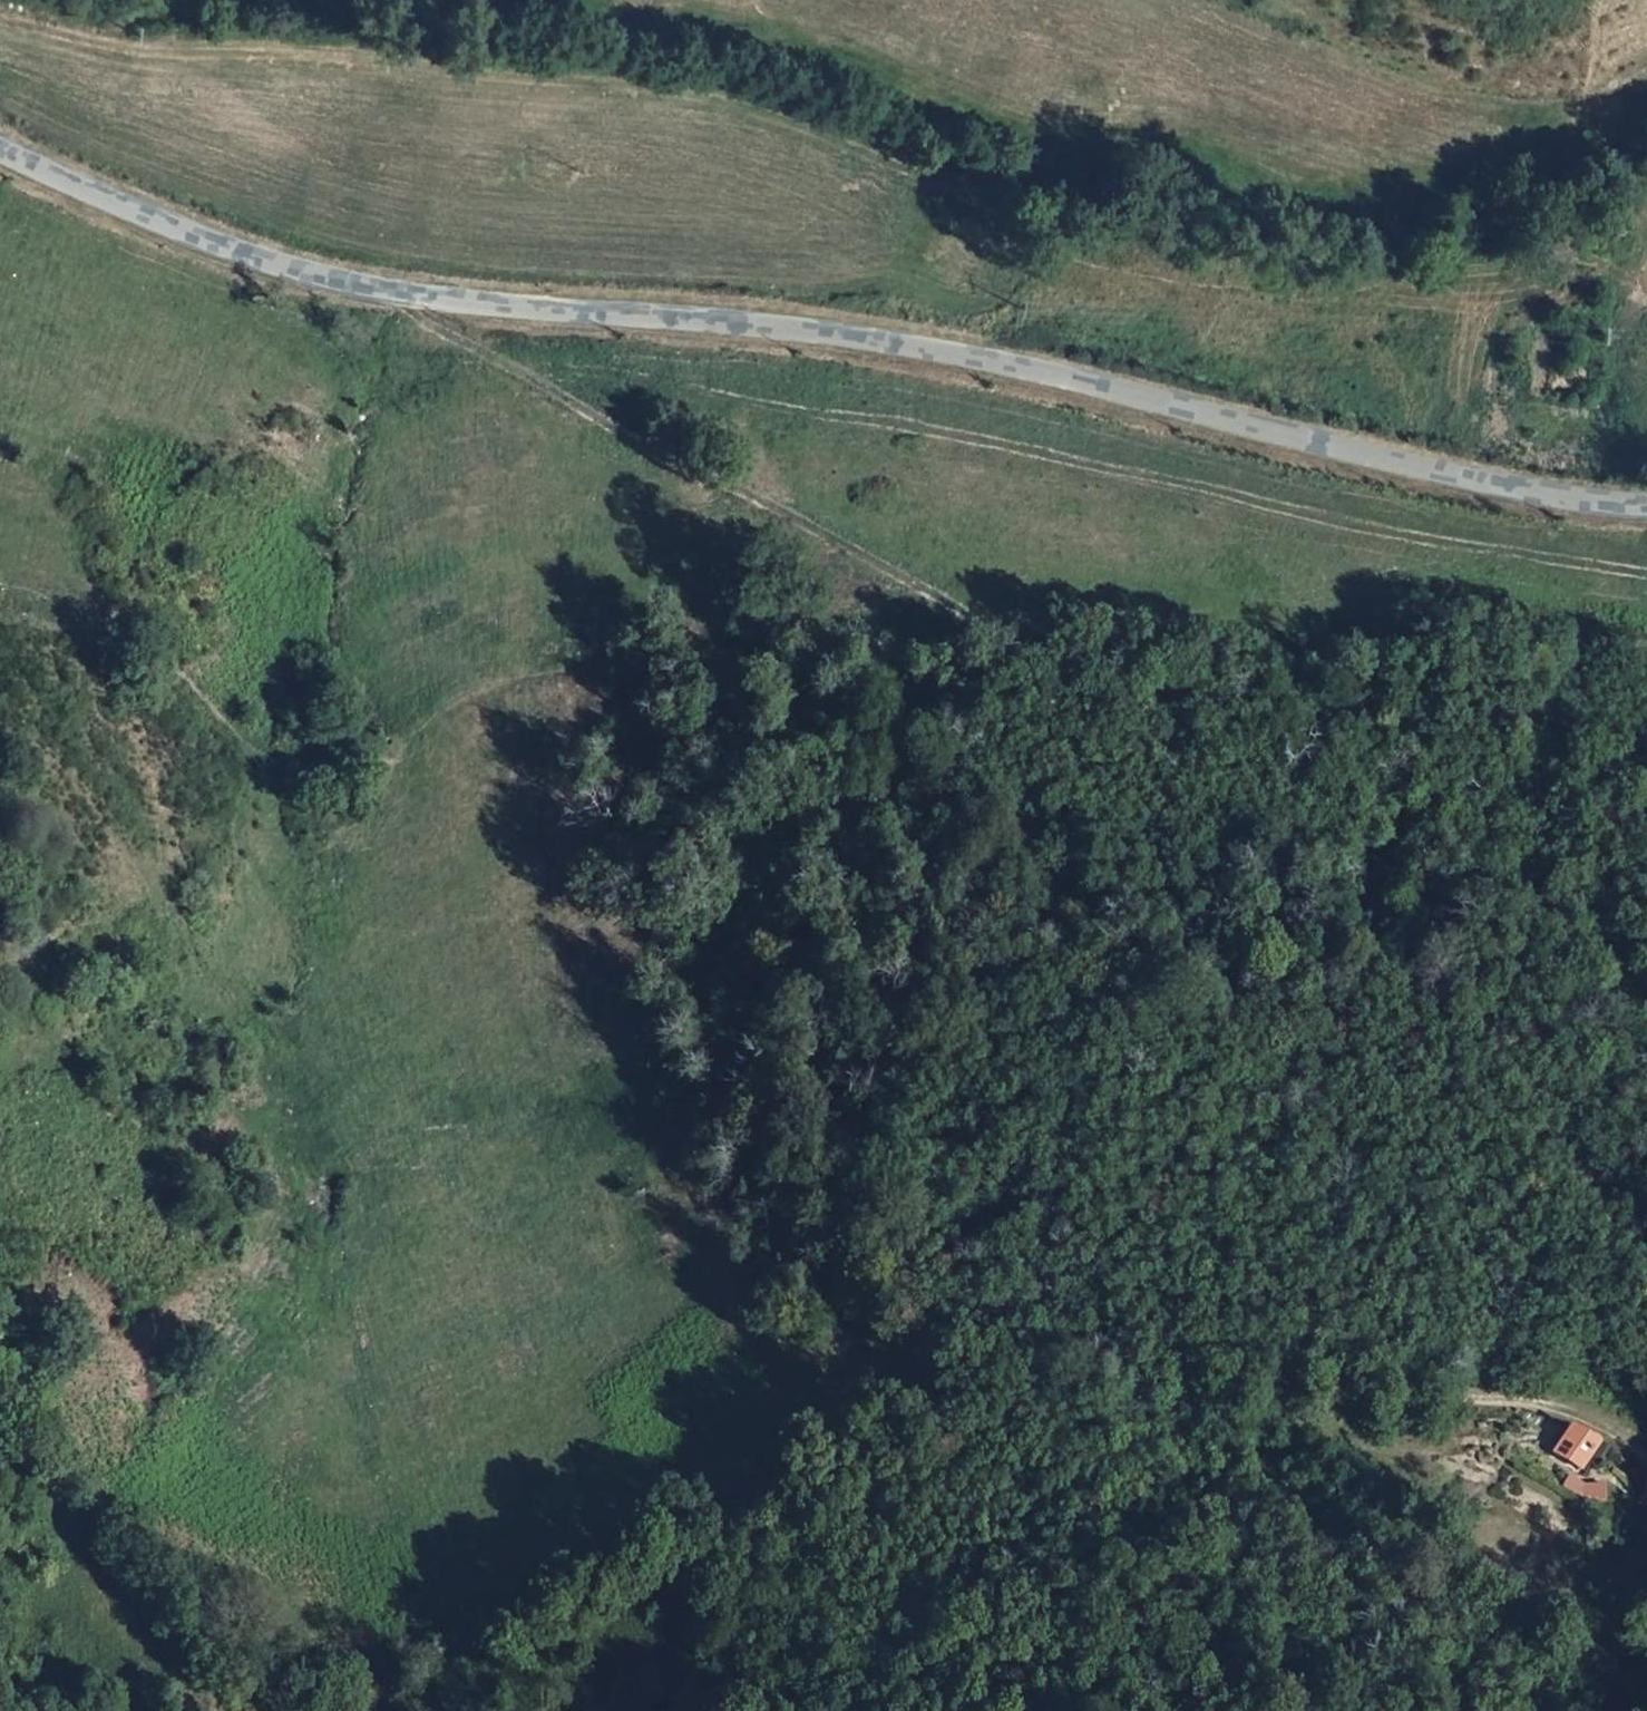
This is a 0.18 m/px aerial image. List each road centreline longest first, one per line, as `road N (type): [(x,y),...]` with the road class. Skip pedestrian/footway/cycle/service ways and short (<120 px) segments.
road 1 (track): [(0,1369),(194,1606),(270,1675),(350,1682),(438,1658),(671,1518),(996,1391),(1291,1361),(1405,1369),(1464,1397),(1561,1408),(1646,1453)]
road 2 (unclassified): [(0,151),(148,218),(364,288),(731,318),(992,359),(1429,467),(1646,503)]

